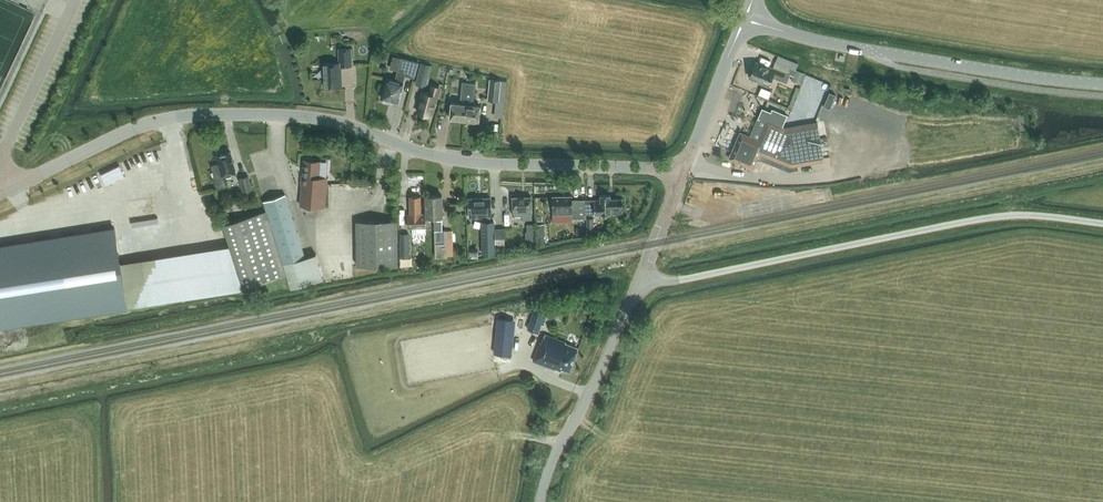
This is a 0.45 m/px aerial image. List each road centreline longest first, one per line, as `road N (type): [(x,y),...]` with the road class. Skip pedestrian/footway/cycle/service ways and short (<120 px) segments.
road 1 (tertiary): [(0,193),(139,126),(206,114),(333,121),(464,161),(683,169)]
road 2 (unclassified): [(641,278),(676,280),(996,217),(1102,223)]
road 3 (tertiary): [(746,19),(823,41),(1102,83)]
road 4 (unclassified): [(539,501),(641,278)]
road 5 (tertiary): [(683,169),(746,19)]

